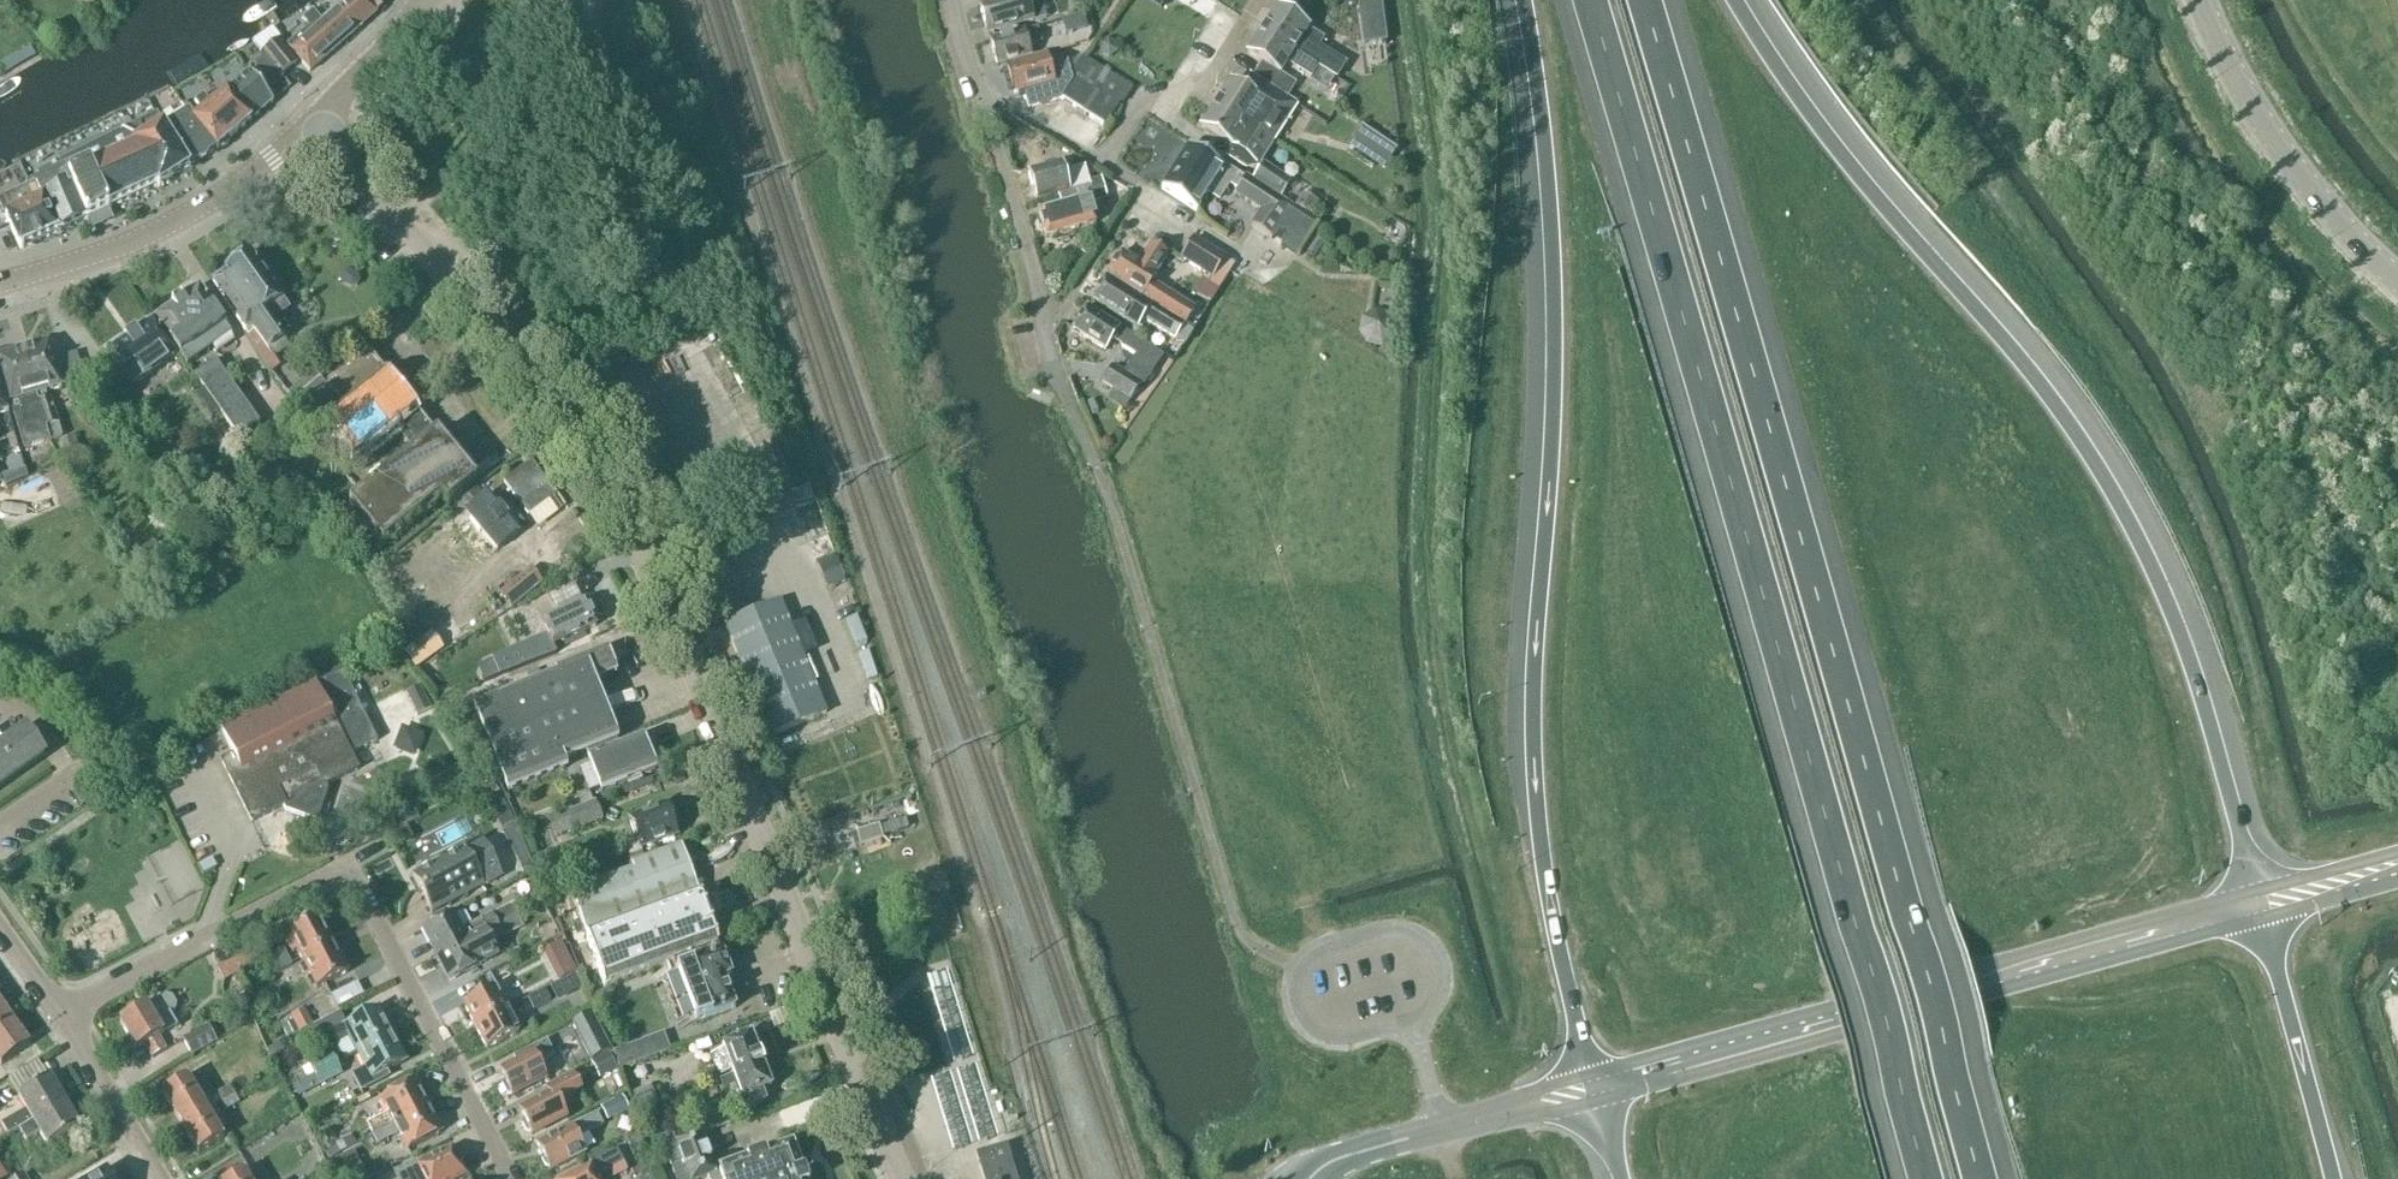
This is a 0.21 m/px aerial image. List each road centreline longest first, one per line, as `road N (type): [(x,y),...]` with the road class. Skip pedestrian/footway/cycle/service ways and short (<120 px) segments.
road 1 (motorway): [(1576,0),(1920,1178)]
road 2 (motorway): [(1979,1178),(1646,0)]
road 3 (unclassified): [(900,1178),(636,539),(603,481),(452,280),(313,126)]
road 4 (motorway): [(1522,0),(1552,297),(1534,778),(1547,894),(1590,1074)]
road 5 (motorway): [(2257,892),(2185,636),(2106,470),(1989,316),(1861,173),(1737,0)]
road 6 (secondary): [(2257,892),(1590,1074)]
road 7 (secondary): [(1597,1101),(2263,918)]
road 8 (residential): [(510,1178),(359,890),(341,879),(321,879),(61,1019)]
road 9 (tertiary): [(0,285),(139,240),(274,162),(313,126)]
road 10 (tertiary): [(2397,280),(2282,155),(2199,0)]
road 11 (unclassified): [(1060,386),(1032,265),(975,88)]
road 12 (motorway): [(2332,1178),(2263,918)]
road 13 (secondary): [(1307,1178),(1345,1159),(1512,1112)]
road 14 (residential): [(158,1178),(61,1019)]
road 15 (tertiary): [(313,126),(430,0)]
road 16 (secondary): [(2397,852),(2257,892)]
road 17 (residential): [(975,88),(1099,163)]
road 18 (secondary): [(2263,918),(2397,881)]

